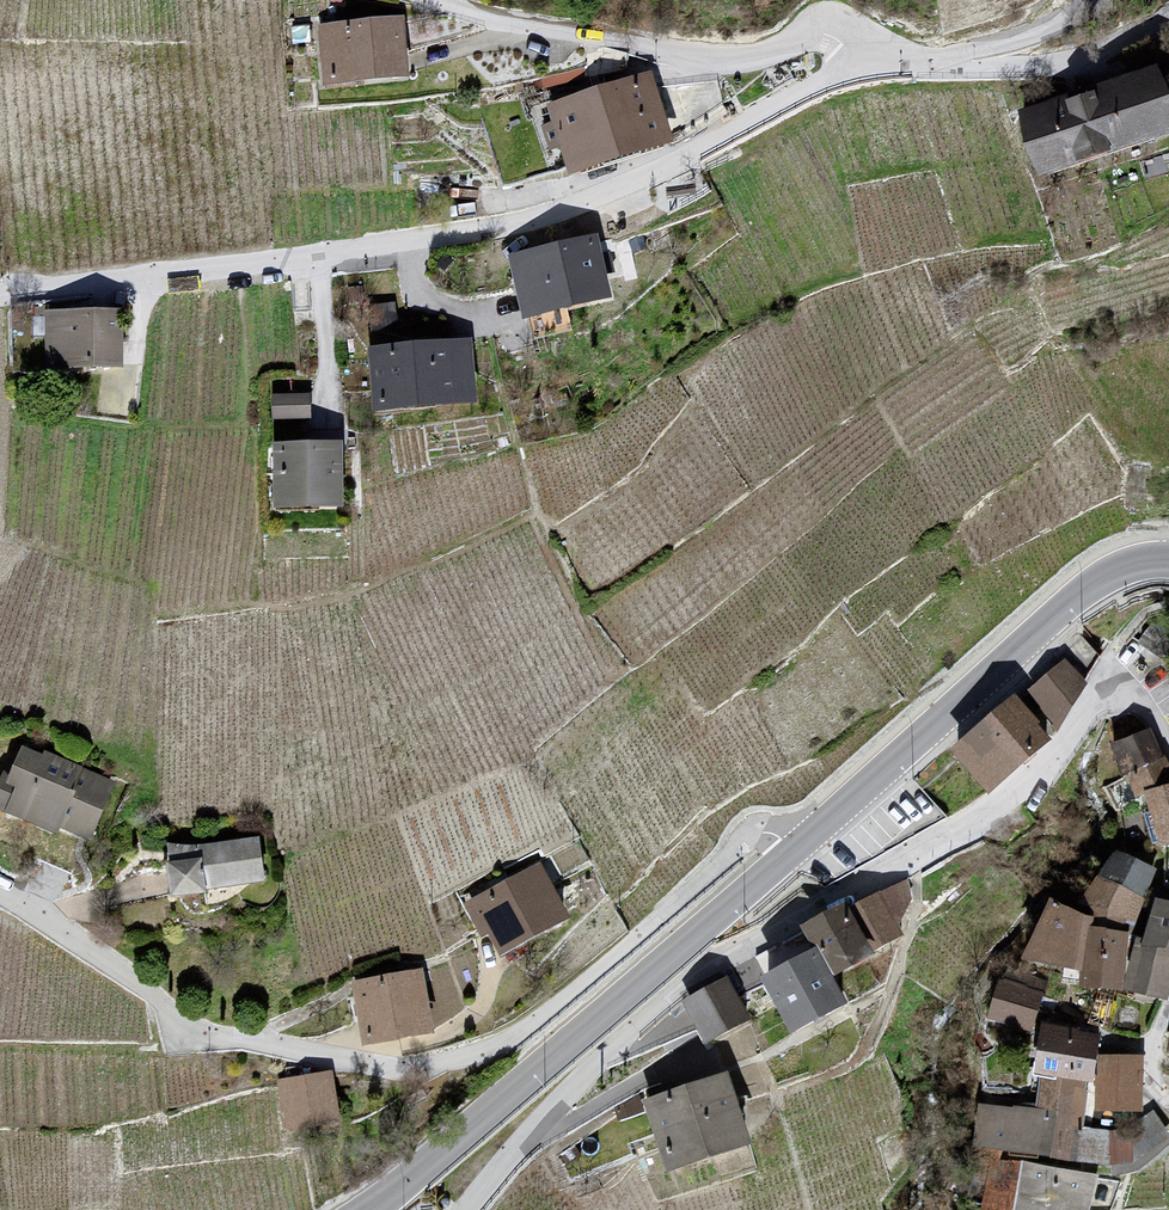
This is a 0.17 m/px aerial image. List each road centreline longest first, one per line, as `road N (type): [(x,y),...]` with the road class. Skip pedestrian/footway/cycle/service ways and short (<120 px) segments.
road 1 (residential): [(814,834),(765,825),(621,953),(467,1071),(349,1070),(276,1055),(185,1016),(0,893)]
road 2 (unclassified): [(869,69),(821,79),(652,179),(572,210),(472,233),(0,302)]
road 3 (residential): [(957,840),(797,926),(660,1016),(545,1124),(471,1209)]
road 4 (tertiary): [(385,1209),(814,834)]
road 5 (tertiary): [(814,834),(1091,592),(1138,568),(1168,568)]
road 6 (unclassified): [(453,0),(547,32),(609,33),(669,54),(857,43),(869,69)]
road 7 (residential): [(899,63),(986,78),(1149,39),(1168,23)]
road 8 (unclassified): [(1097,0),(1038,38),(973,57),(899,63)]

